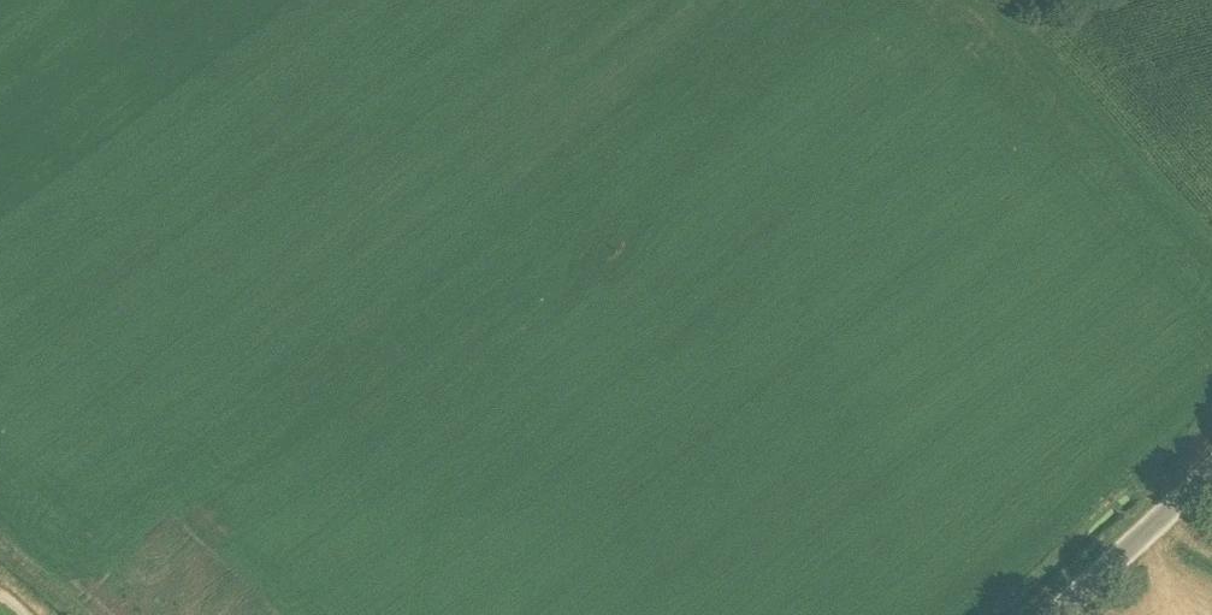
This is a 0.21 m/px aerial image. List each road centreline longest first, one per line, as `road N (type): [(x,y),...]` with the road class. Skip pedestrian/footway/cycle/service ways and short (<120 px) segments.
road 1 (unclassified): [(1053,614),(1211,463)]

